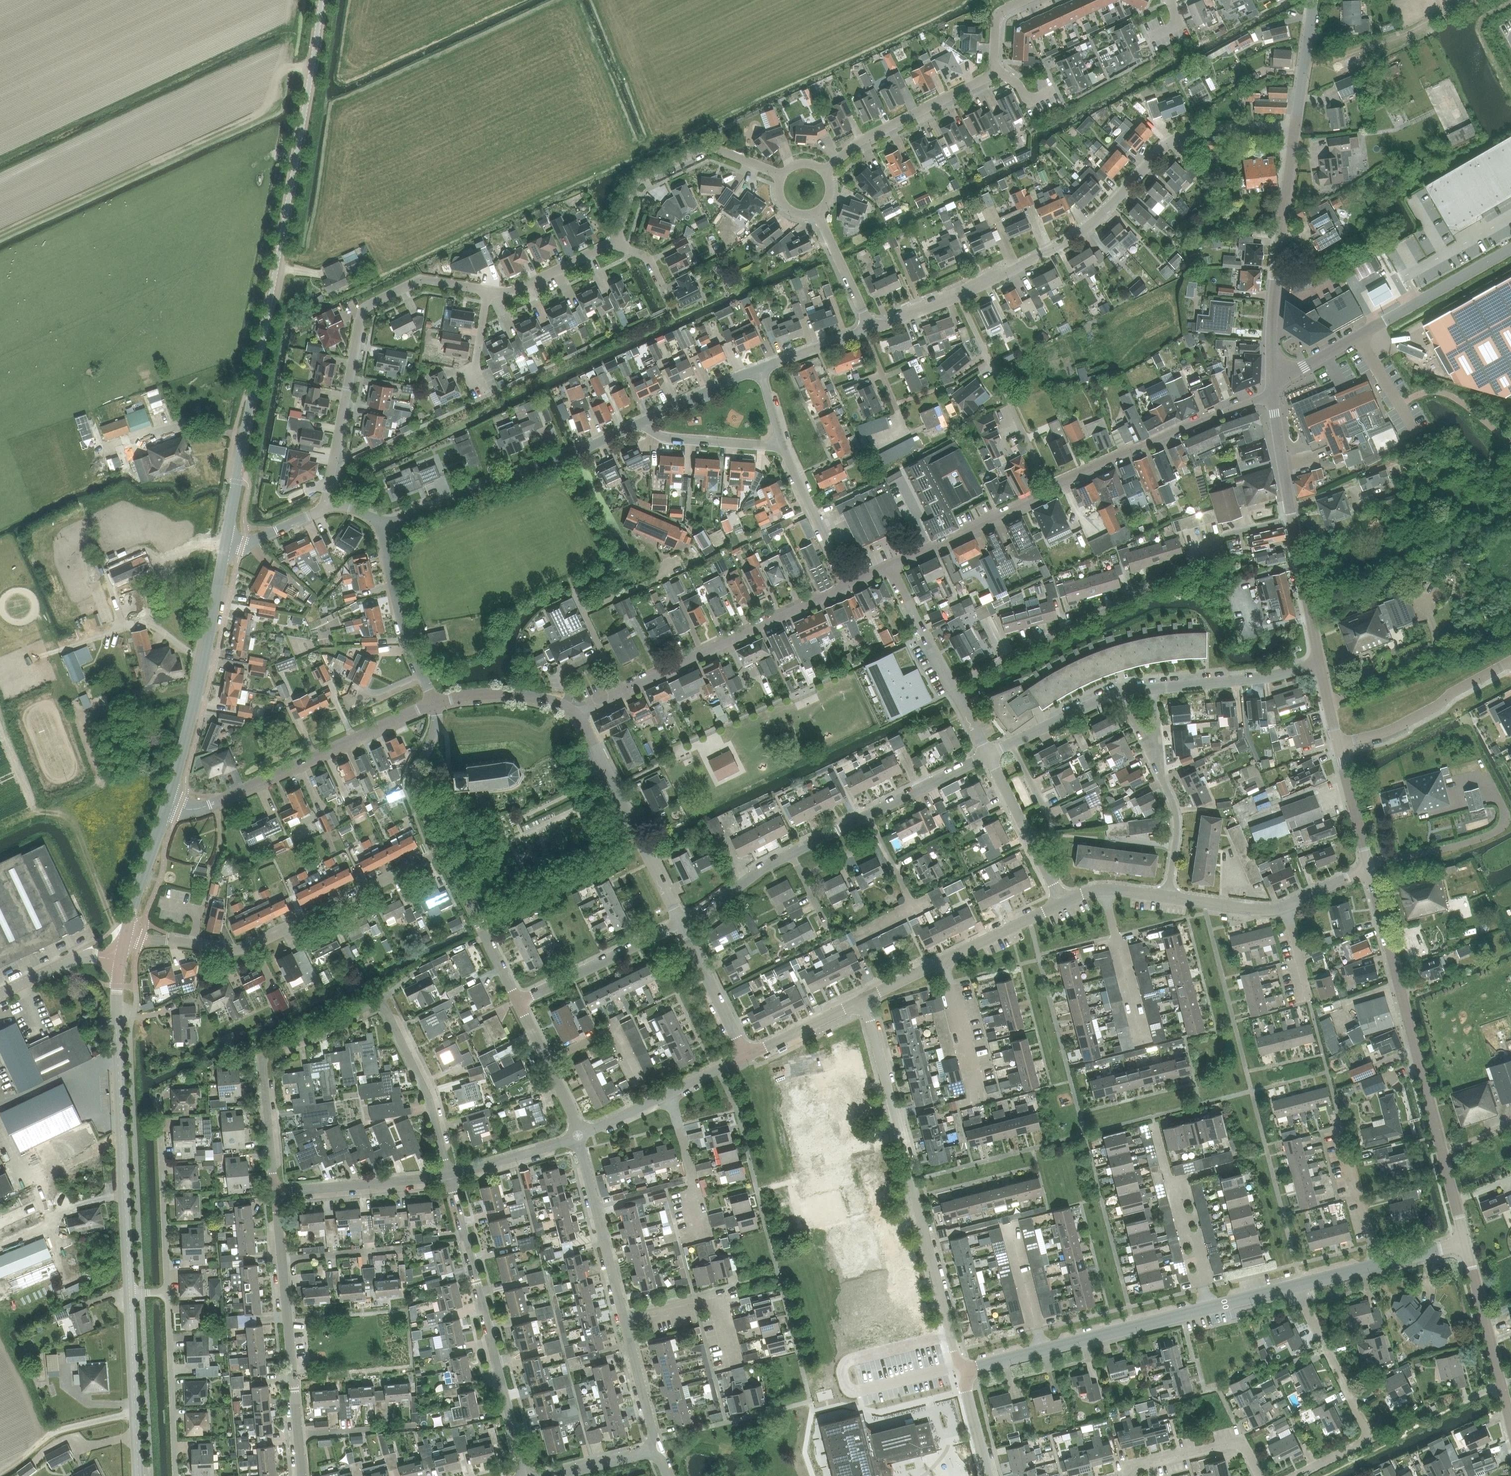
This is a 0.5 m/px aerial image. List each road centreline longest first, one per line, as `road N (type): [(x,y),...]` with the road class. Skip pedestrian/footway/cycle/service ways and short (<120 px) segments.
road 1 (tertiary): [(227,541),(322,0)]
road 2 (residential): [(870,328),(958,296),(1079,230),(1177,138),(1294,127)]
road 3 (residential): [(1274,393),(1098,463),(891,567)]
road 4 (residential): [(960,1371),(867,994)]
road 5 (tertiary): [(1465,1243),(1369,867)]
road 6 (residential): [(1293,520),(1226,536),(1194,564),(952,689)]
road 7 (residential): [(328,506),(361,309),(423,279),(488,290)]
road 8 (tertiary): [(130,1292),(120,961)]
road 9 (residential): [(522,1475),(495,1341),(448,1176)]
road 10 (residential): [(576,713),(847,587)]
road 11 (tertiary): [(433,701),(219,802),(190,809),(167,802)]
road 12 (tertiary): [(1274,380),(1510,249)]
road 13 (residential): [(276,1194),(263,1057),(380,999)]
road 14 (tertiary): [(167,802),(227,541)]
road 15 (residential): [(381,528),(623,427)]
road 16 (residential): [(444,853),(249,946),(204,945)]
road 17 (tertiary): [(1274,380),(1271,331),(1294,127)]
road 18 (residential): [(1296,1475),(1373,1436),(1303,1286)]
road 19 (tertiary): [(679,923),(576,713)]
road 20 (residential): [(616,243),(635,181),(708,148),(781,175)]
road 21 (residential): [(822,170),(873,134),(995,74),(995,66)]
road 22 (track): [(0,837),(33,821),(68,825),(114,927),(127,933)]
road 23 (residential): [(1510,662),(1424,715),(1339,745)]
road 24 (residential): [(448,1176),(429,1098),(380,999)]
road 25 (residential): [(169,1292),(161,1105)]
road 26 (tertiary): [(138,1475),(130,1292)]
road 27 (residential): [(176,1475),(169,1292)]
road 28 (tertiary): [(1510,1419),(1465,1243)]
road 29 (residential): [(433,701),(402,625),(381,528)]
road 30 (residential): [(624,1315),(581,1139)]
road 31 (residential): [(299,1437),(282,1259)]
road 32 (residential): [(523,1001),(679,923)]
road 33 (residential): [(448,1176),(276,1194)]
road 34 (residential): [(623,427),(790,453)]
road 35 (residential): [(1041,1349),(1204,1309)]
road 36 (residential): [(523,1001),(444,853)]
road 37 (residential): [(1320,663),(1265,677),(1155,686)]
road 38 (residential): [(1144,1046),(1104,889)]
road 39 (residential): [(444,853),(417,787),(433,701)]
road 40 (residential): [(1129,1475),(1243,1441),(1261,1475)]
road 41 (residential): [(624,1315),(712,1298),(733,1360)]
road 42 (track): [(135,1415),(53,1433),(0,1474)]
road 43 (tertiary): [(745,1057),(679,923)]
road 44 (residential): [(1383,1263),(1343,1121)]
road 45 (tertiary): [(576,713),(517,695),(433,701)]
road 46 (residential): [(847,587),(790,453)]
road 47 (tertiary): [(1320,663),(1293,520)]
road 48 (residential): [(623,427),(753,370)]
road 49 (residential): [(697,1232),(670,1093)]
road 50 (residential): [(488,290),(509,293),(616,243)]
road 51 (residential): [(448,1176),(581,1139)]
road 52 (residential): [(656,1449),(624,1315)]
road 53 (tertiary): [(745,1057),(867,994)]
road 54 (tertiary): [(127,933),(167,802)]
road 55 (residential): [(952,689),(891,567)]
road 56 (residential): [(989,755),(867,815)]
road 57 (residential): [(864,330),(904,428),(880,442)]
road 58 (residential): [(1164,898),(1177,810),(1158,770)]
road 59 (residential): [(790,853),(679,923)]
road 60 (residential): [(977,1084),(945,957)]
road 61 (residential): [(1204,1309),(1170,1183)]
road 62 (tertiary): [(945,957),(1063,902)]
road 63 (tertiary): [(1294,127),(1313,0)]
road 64 (tertiary): [(1293,520),(1274,393)]
road 65 (tertiary): [(0,995),(88,957),(120,961)]
road 66 (residential): [(870,328),(814,213)]
road 67 (tertiary): [(1369,867),(1339,745)]
road 68 (residential): [(1121,692),(1010,744)]
road 69 (residential): [(551,1062),(615,1031),(635,1077)]
road 70 (residential): [(1041,1349),(1011,1232)]

